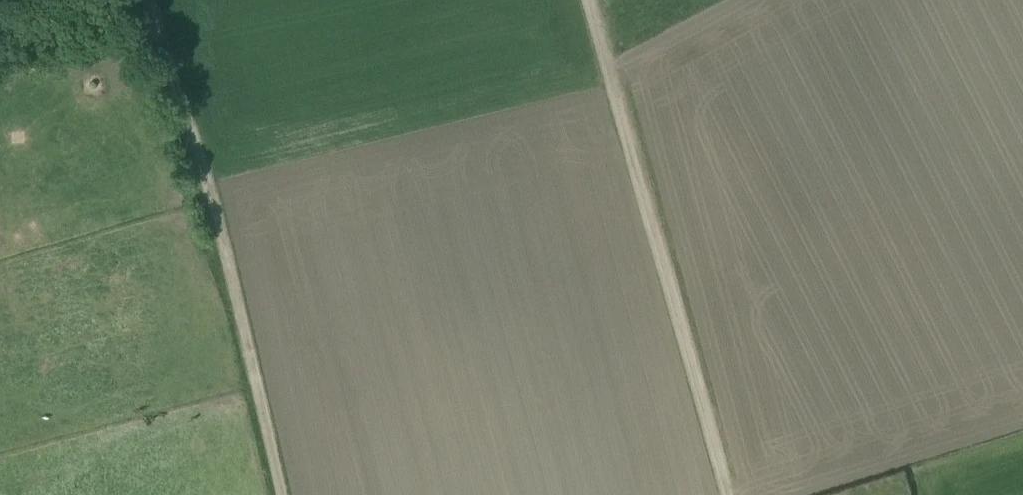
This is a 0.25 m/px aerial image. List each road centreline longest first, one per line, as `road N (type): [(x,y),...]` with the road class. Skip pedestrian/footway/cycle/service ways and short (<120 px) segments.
road 1 (track): [(724,494),(585,0)]
road 2 (track): [(144,0),(275,494)]

